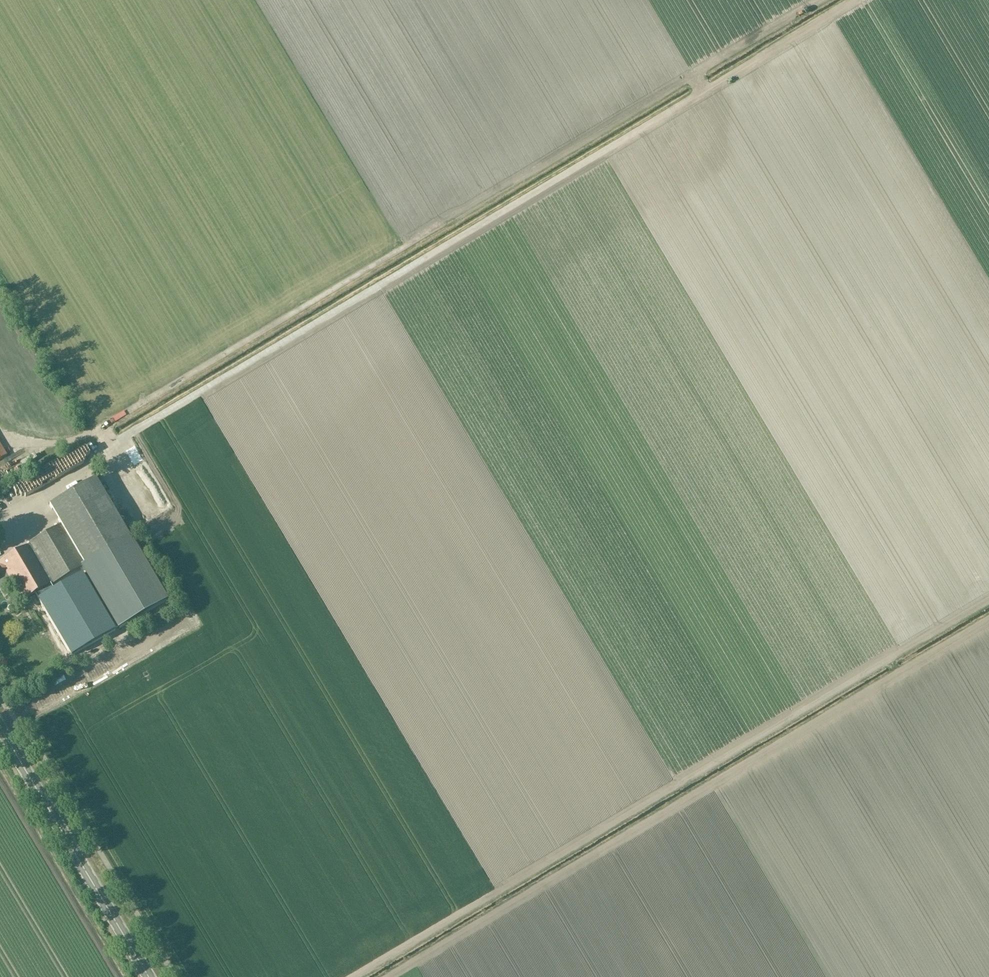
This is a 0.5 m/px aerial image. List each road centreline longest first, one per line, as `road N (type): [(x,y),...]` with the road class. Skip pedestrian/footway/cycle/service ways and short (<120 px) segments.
road 1 (secondary): [(150,976),(0,727)]

